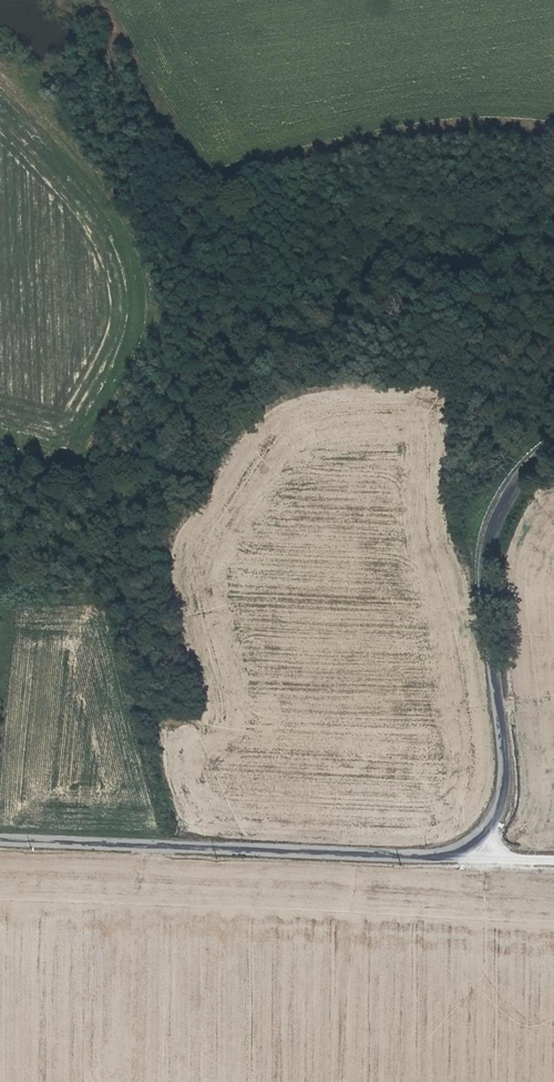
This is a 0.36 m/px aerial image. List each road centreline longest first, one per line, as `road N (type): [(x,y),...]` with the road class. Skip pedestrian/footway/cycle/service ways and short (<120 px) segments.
road 1 (tertiary): [(465,856),(0,843)]
road 2 (tertiary): [(553,445),(526,467),(498,522),(492,624),(514,732),(511,783),(501,812),(465,856)]

